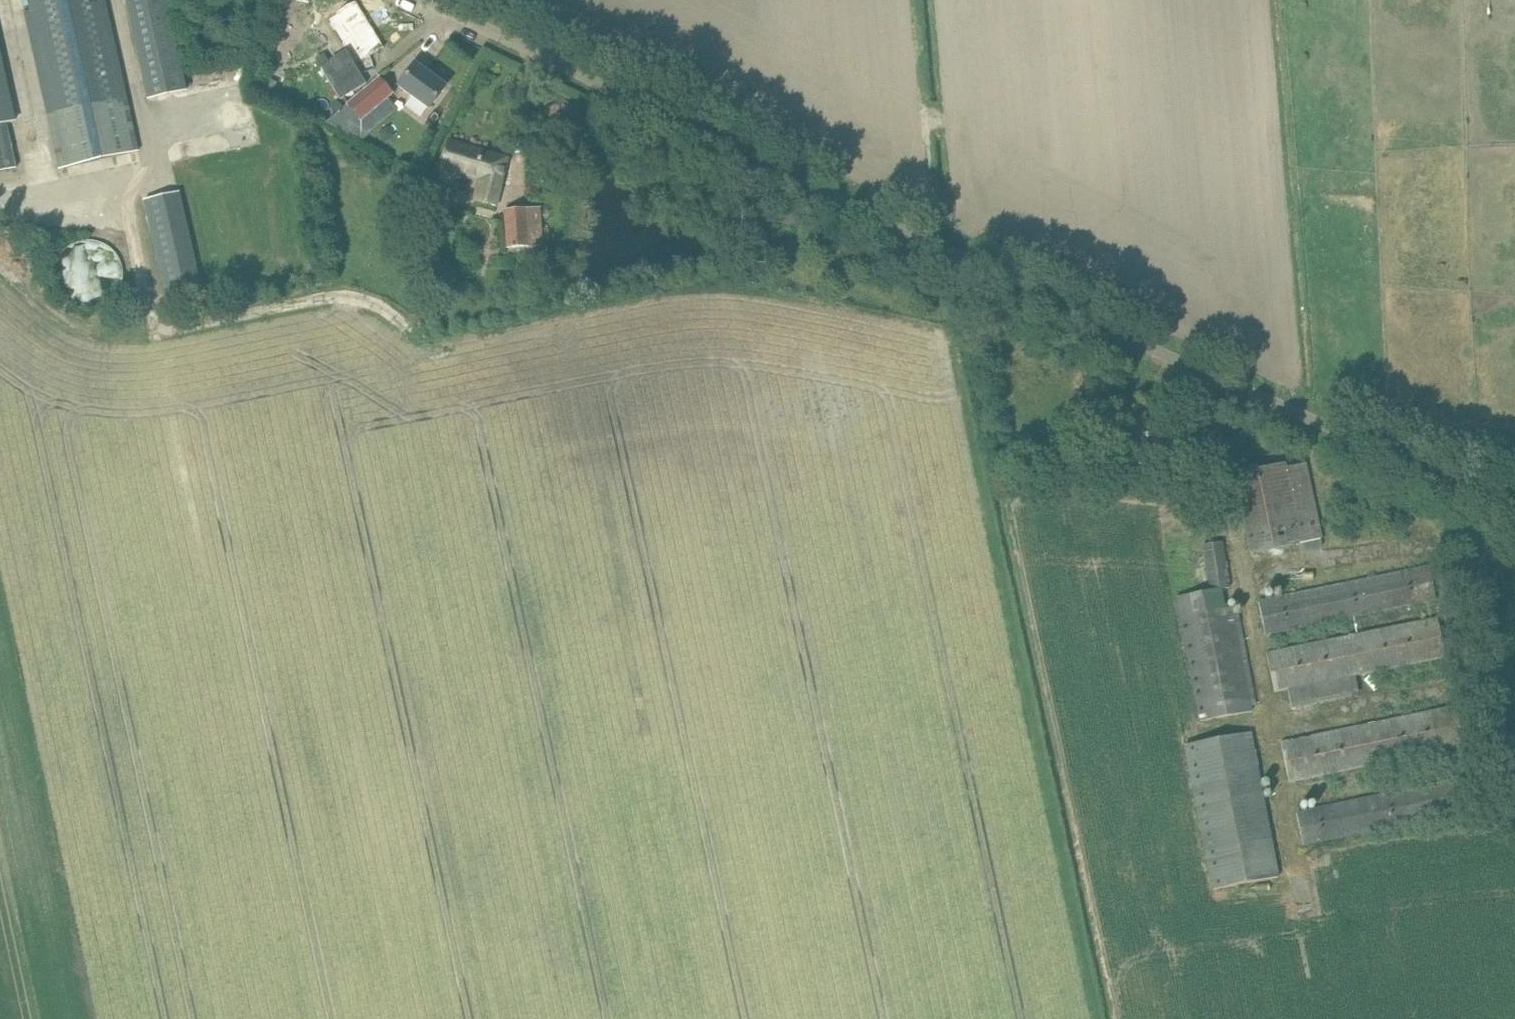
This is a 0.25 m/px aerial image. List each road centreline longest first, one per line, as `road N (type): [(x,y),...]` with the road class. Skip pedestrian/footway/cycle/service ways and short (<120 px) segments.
road 1 (unclassified): [(1514,503),(1233,385),(426,0)]

